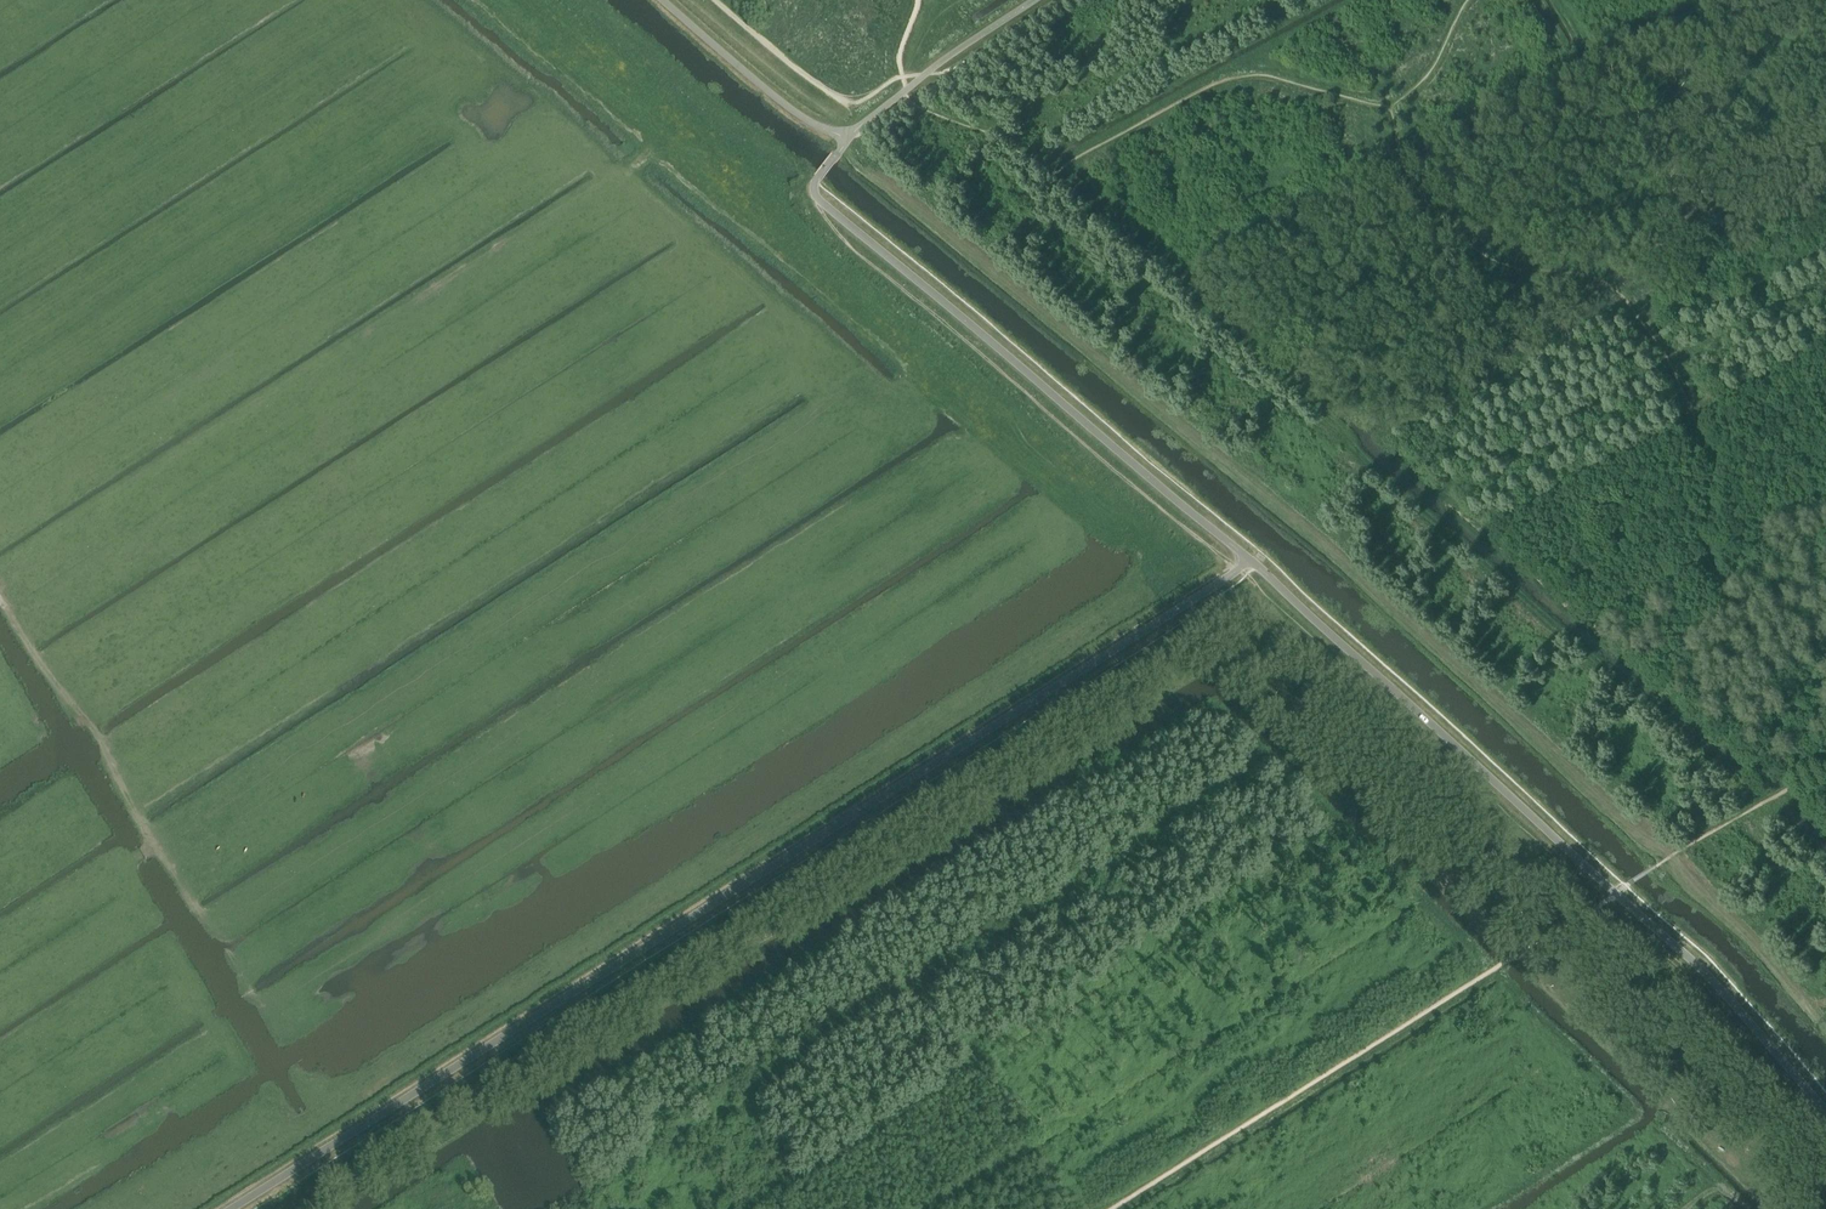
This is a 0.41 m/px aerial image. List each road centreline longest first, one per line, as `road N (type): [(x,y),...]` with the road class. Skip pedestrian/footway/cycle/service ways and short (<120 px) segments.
road 1 (track): [(0,605),(98,734),(152,841),(263,1015)]

